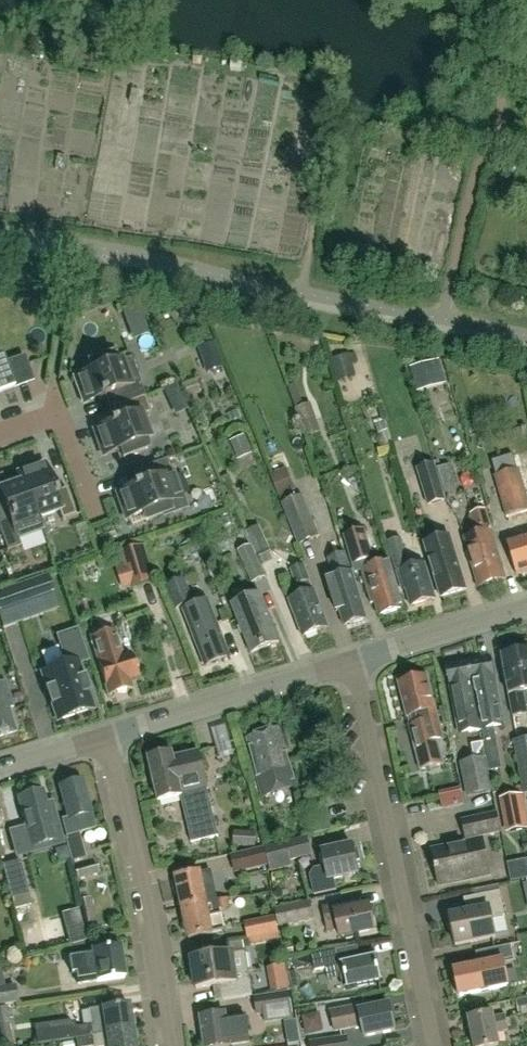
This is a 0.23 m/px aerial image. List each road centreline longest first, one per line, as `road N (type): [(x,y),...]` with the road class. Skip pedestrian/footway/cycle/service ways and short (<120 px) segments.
road 1 (residential): [(355,661),(434,1045)]
road 2 (residential): [(170,1045),(140,865),(101,737)]
road 3 (residential): [(101,737),(355,661)]
road 4 (residential): [(355,661),(526,609)]
road 5 (residential): [(0,428),(48,410),(97,525)]

